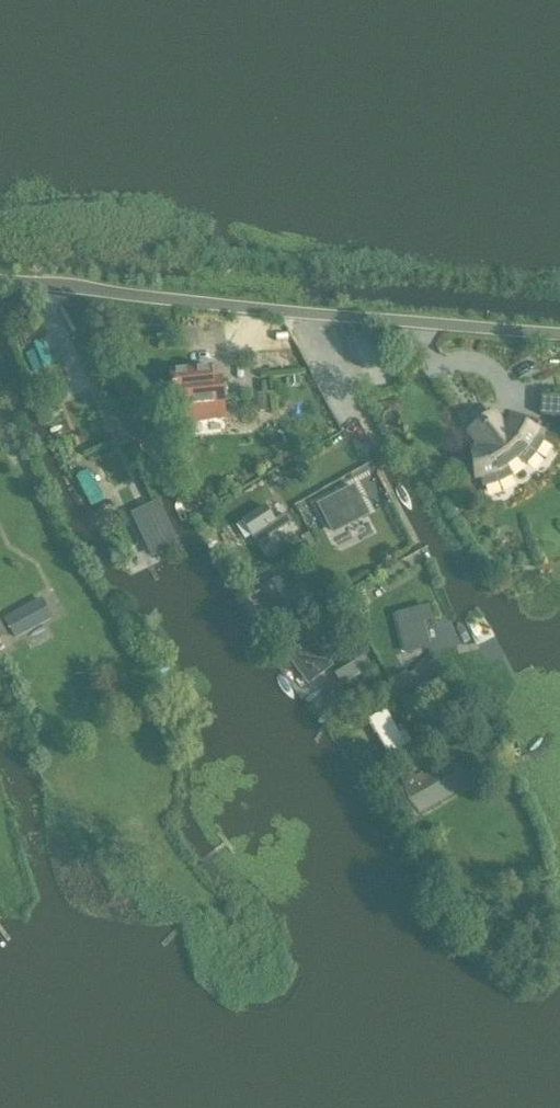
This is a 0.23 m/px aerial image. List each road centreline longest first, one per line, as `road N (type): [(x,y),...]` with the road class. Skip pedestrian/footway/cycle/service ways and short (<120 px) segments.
road 1 (tertiary): [(559,336),(0,280)]

